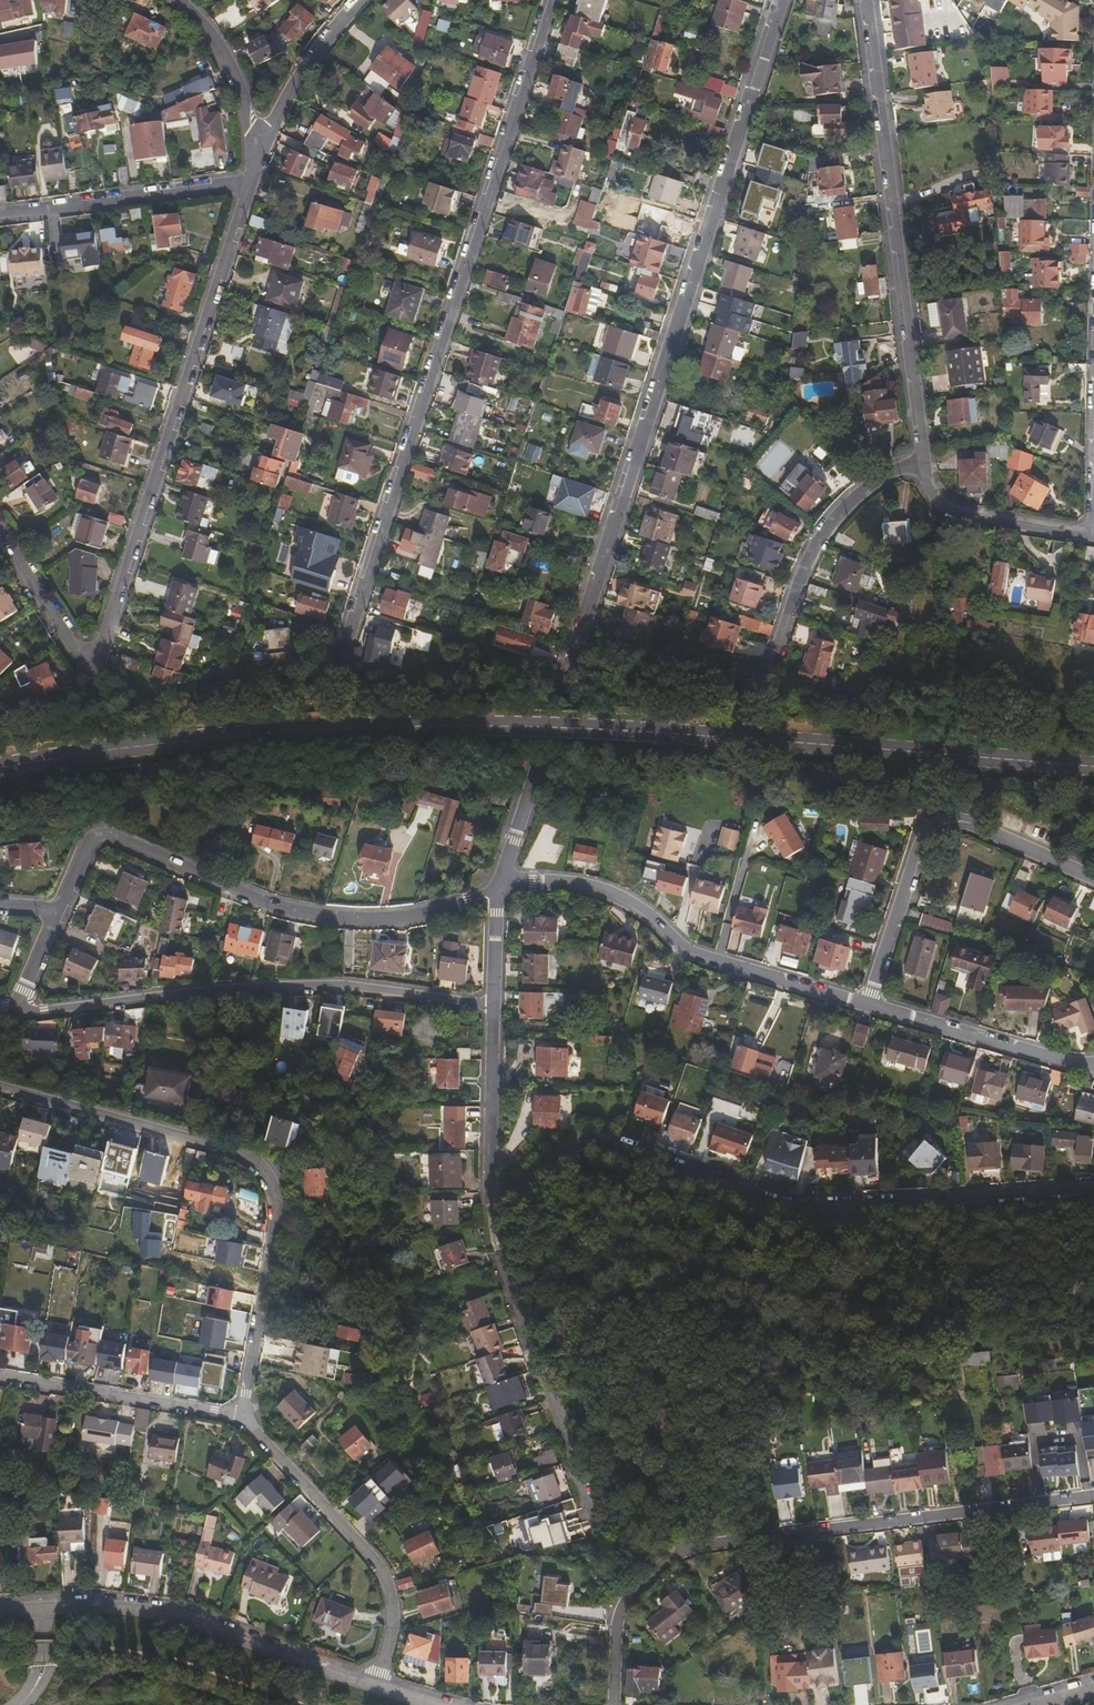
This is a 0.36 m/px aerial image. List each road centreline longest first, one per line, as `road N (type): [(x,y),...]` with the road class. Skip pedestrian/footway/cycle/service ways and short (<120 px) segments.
road 1 (secondary): [(1093,755),(507,724),(251,726),(0,769)]
road 2 (residential): [(497,891),(781,0)]
road 3 (residential): [(357,625),(552,0)]
road 4 (residential): [(251,181),(96,652),(64,640),(0,535)]
road 5 (residential): [(614,1704),(616,1624),(631,1596),(675,1557),(762,1539),(1093,1498)]
road 6 (residential): [(0,1089),(246,1156),(273,1181),(278,1204),(240,1419)]
road 7 (residential): [(60,909),(89,843),(104,835),(244,898),(347,921),(425,914),(497,891)]
road 8 (residential): [(15,1010),(349,986),(493,1005)]
road 9 (residential): [(919,464),(865,0)]
road 10 (residential): [(858,1203),(764,1240),(663,1223),(622,1240),(566,1297),(534,1374)]
road 11 (residential): [(858,1203),(774,1200),(612,1143),(574,1142),(516,1194),(485,1209)]
road 12 (residential): [(497,891),(532,882),(610,892),(694,957),(868,1005)]
road 13 (residential): [(0,1610),(149,1613),(374,1687)]
road 14 (residential): [(1093,878),(949,824),(933,826),(920,842),(868,1005)]
road 15 (residential): [(240,1419),(385,1584),(390,1634),(374,1687)]
road 16 (residential): [(771,660),(805,560),(838,510),(872,478),(919,464)]
road 17 (residential): [(251,181),(0,215)]
road 18 (residential): [(0,1378),(240,1419)]
road 19 (residential): [(1093,1191),(858,1203)]
road 20 (residential): [(868,1005),(1093,1067)]
road 21 (residential): [(493,1005),(485,1209)]
road 22 (residential): [(919,464),(931,496),(963,518),(1092,534)]
road 23 (residential): [(362,0),(296,87),(260,153)]
road 24 (residential): [(534,1374),(594,1542)]
road 25 (residential): [(178,0),(238,80),(260,153)]

